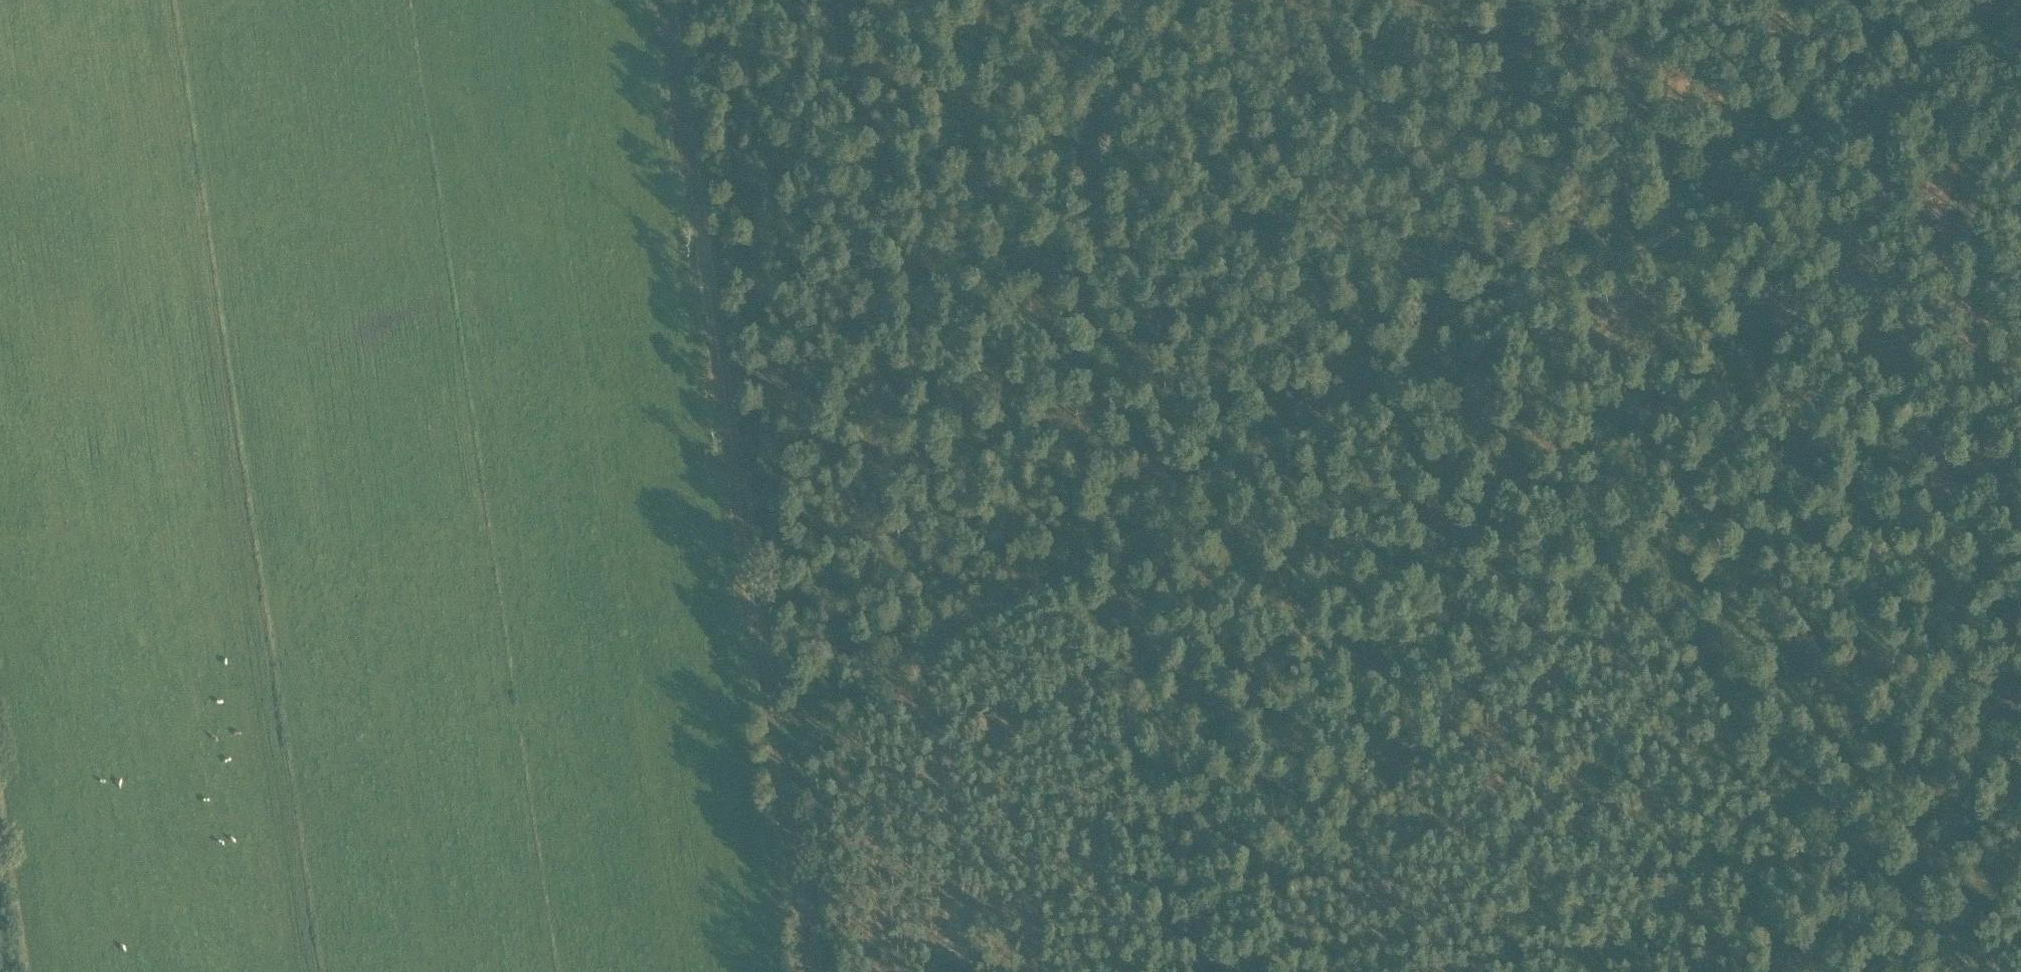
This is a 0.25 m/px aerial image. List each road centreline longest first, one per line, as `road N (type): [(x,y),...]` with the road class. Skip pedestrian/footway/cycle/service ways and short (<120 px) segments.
road 1 (track): [(2020,31),(774,748)]
road 2 (track): [(663,0),(809,971)]
road 3 (track): [(1431,372),(1959,971)]

